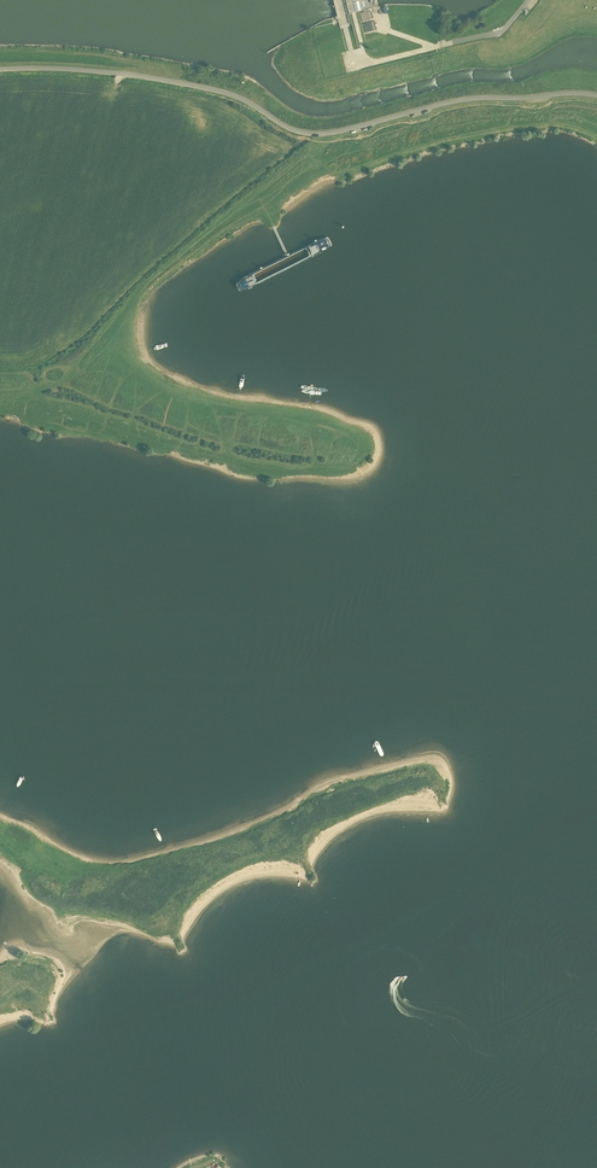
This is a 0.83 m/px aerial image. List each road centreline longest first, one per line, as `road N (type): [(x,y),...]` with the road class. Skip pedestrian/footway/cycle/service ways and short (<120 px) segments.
road 1 (unclassified): [(596,96),(473,98),(308,133),(197,86),(0,69)]

